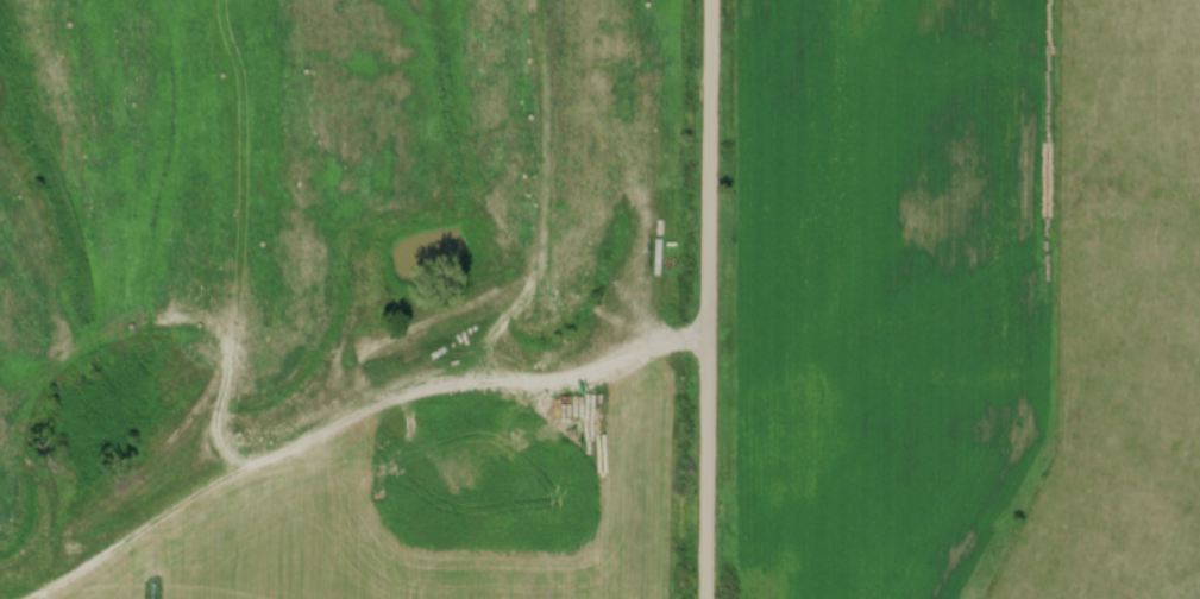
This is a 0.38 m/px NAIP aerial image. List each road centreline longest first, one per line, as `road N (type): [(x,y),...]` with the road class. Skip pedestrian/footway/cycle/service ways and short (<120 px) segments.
road 1 (residential): [(710,598),(714,0)]

